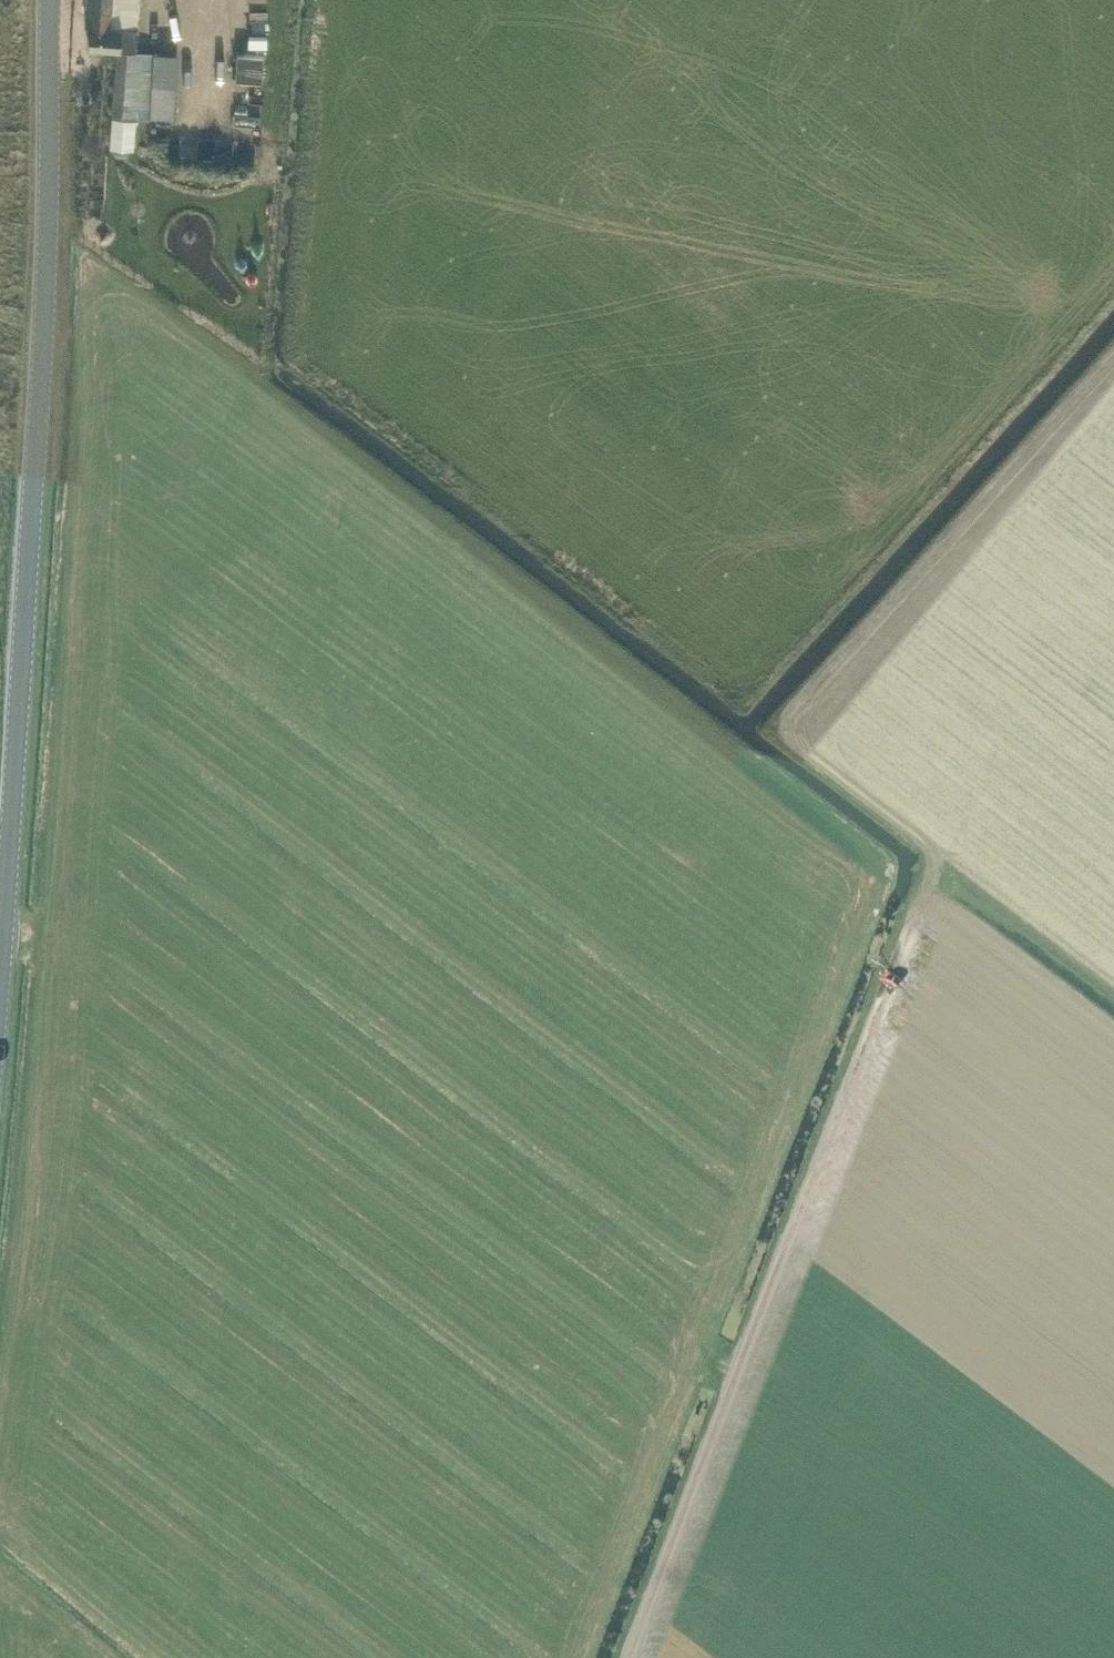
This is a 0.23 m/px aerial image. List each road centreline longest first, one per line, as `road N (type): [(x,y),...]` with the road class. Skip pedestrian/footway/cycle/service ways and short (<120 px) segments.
road 1 (track): [(1113,352),(789,711),(787,737),(938,855),(665,1559)]
road 2 (secondary): [(0,1024),(21,782),(52,0)]

